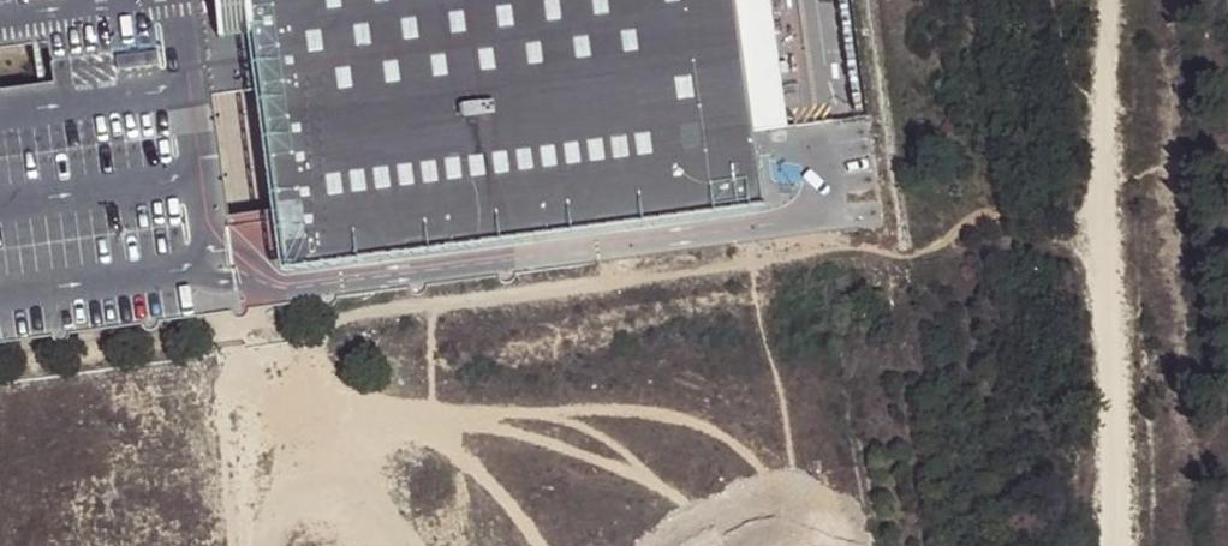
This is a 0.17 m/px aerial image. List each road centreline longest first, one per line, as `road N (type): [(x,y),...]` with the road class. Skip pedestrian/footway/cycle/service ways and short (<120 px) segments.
road 1 (track): [(1109,0),(1100,183),(1115,373),(1113,545)]
road 2 (track): [(252,545),(229,319)]

